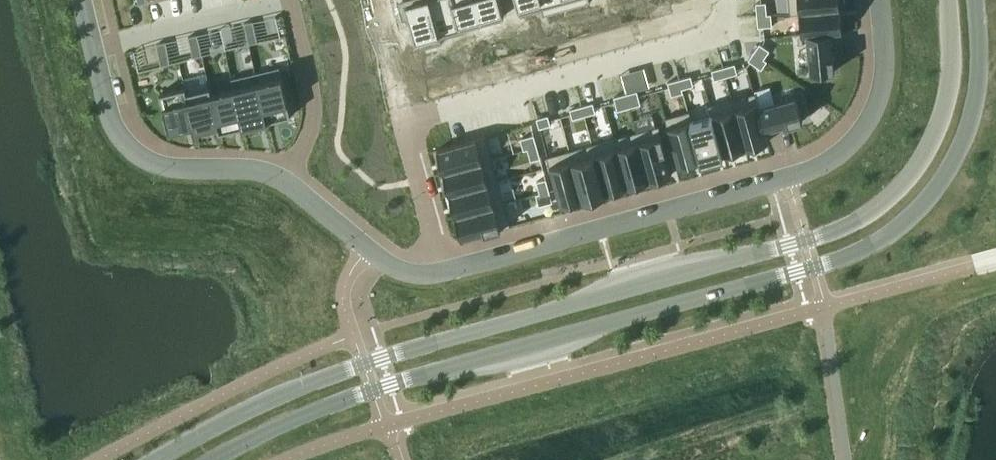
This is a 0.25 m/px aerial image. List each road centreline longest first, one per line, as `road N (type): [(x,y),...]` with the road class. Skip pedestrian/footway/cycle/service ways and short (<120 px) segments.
road 1 (tertiary): [(948,0),(953,74),(933,141),(897,190),(845,224),(364,363),(250,408),(157,459)]
road 2 (tertiary): [(209,459),(388,384),(811,264),(895,227),(935,188),(973,115),(976,0)]
road 3 (residential): [(881,0),(887,64),(877,109),(862,135),(818,170),(437,274),(404,271),(327,216)]
road 4 (residential): [(81,0),(107,110),(125,145),(163,168),(256,172),(288,183)]
road 5 (residential): [(288,183),(313,112),(290,0)]

